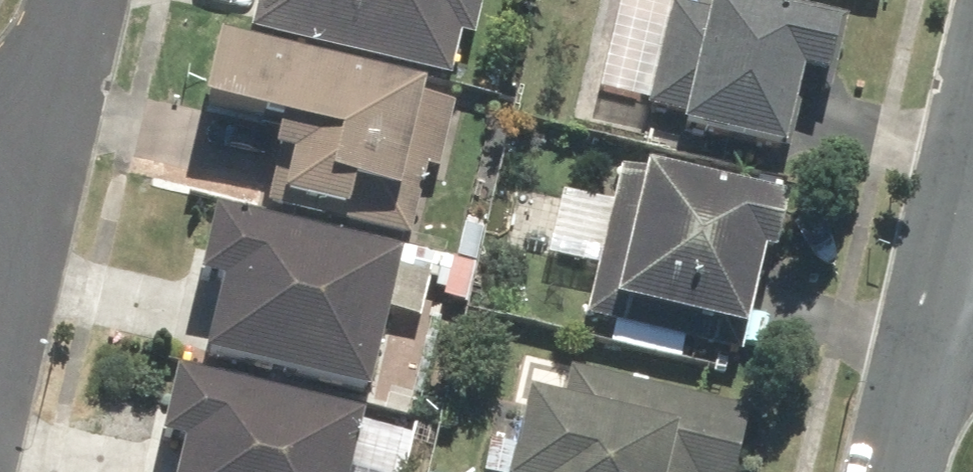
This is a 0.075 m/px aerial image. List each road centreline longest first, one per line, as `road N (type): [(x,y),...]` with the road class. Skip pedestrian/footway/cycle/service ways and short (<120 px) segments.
road 1 (residential): [(955,276),(905,471)]
road 2 (residential): [(71,0),(33,153)]
road 3 (residential): [(33,153),(0,301)]

